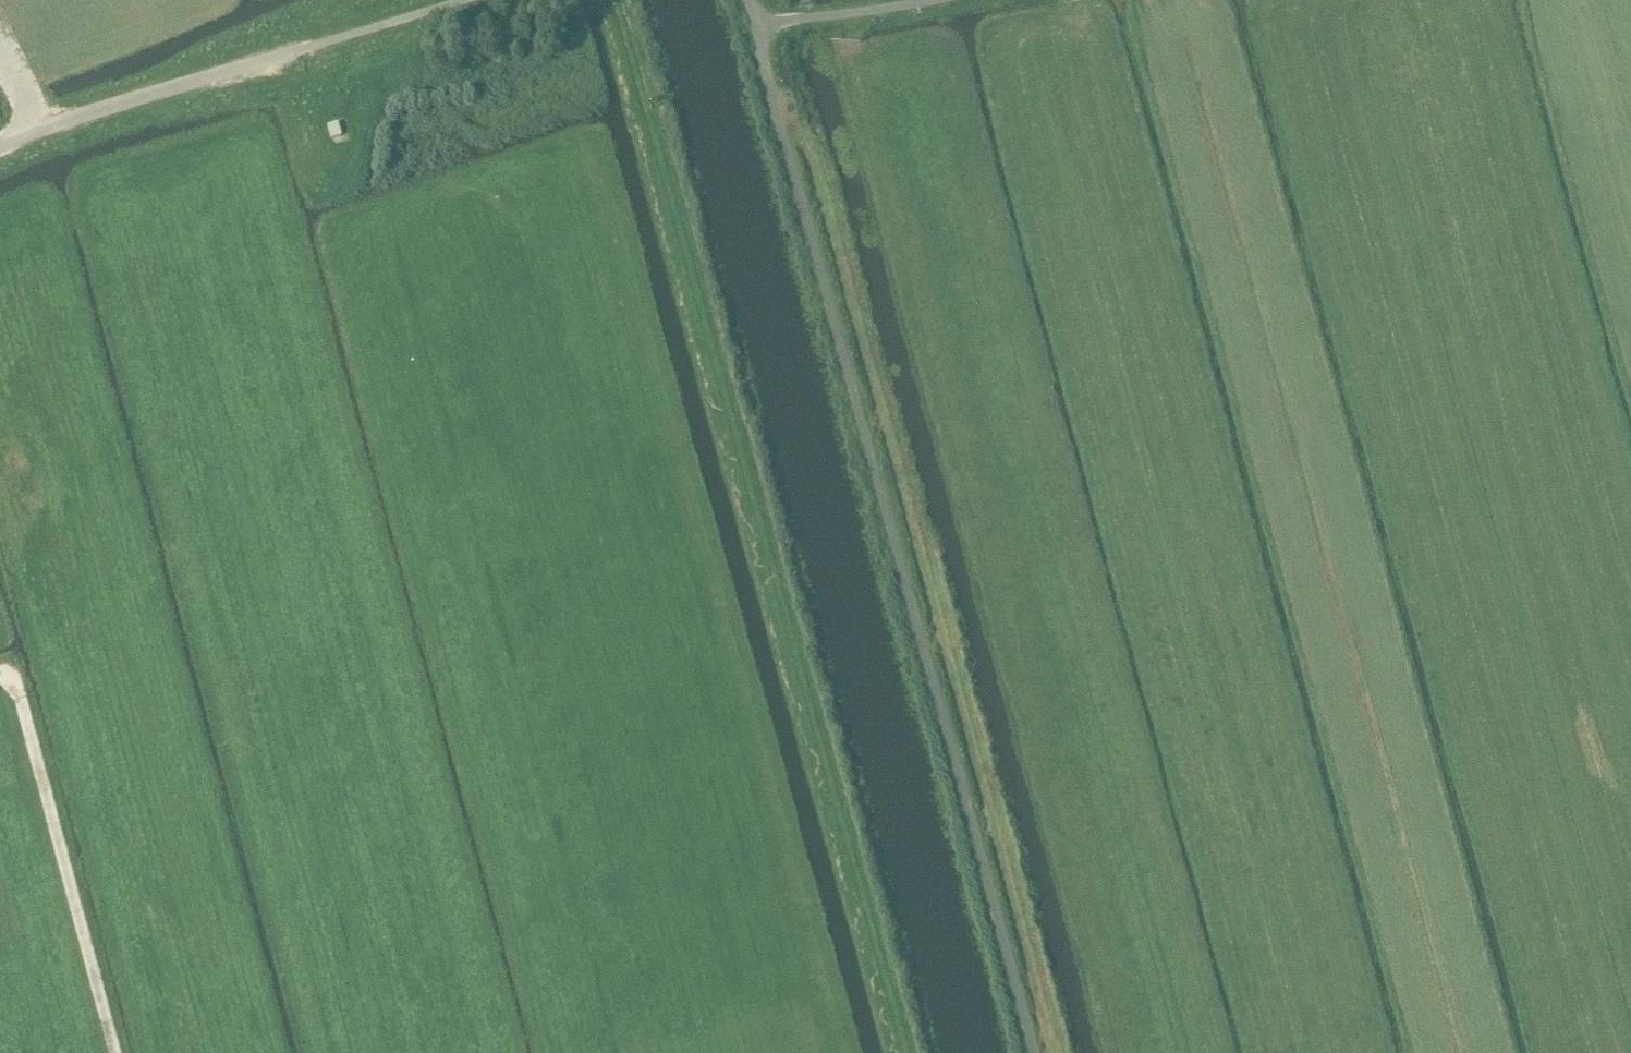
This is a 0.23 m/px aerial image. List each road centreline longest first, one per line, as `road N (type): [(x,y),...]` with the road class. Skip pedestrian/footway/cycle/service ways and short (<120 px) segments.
road 1 (track): [(614,0),(895,1052)]
road 2 (unclassified): [(0,148),(287,55)]

